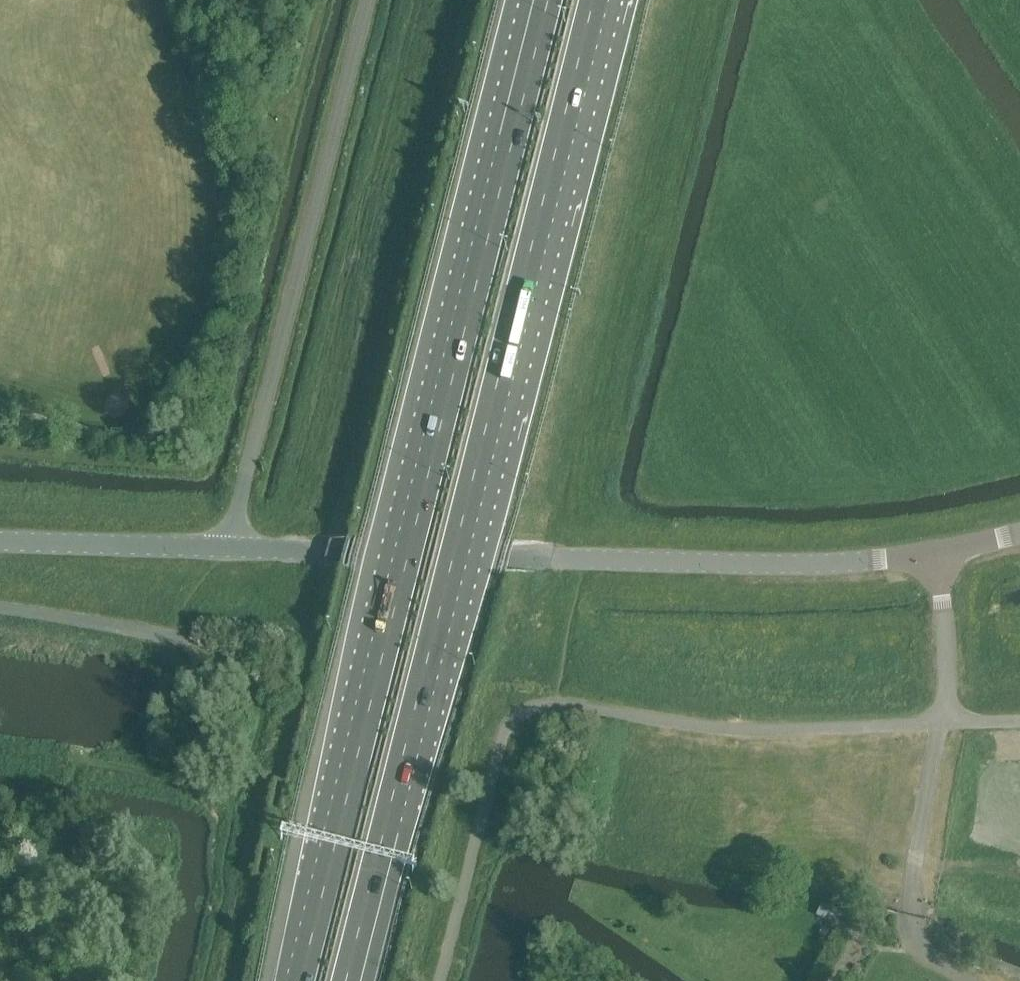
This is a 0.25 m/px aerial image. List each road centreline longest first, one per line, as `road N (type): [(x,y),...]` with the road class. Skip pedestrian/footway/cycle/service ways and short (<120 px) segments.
road 1 (motorway): [(353,980),(602,0)]
road 2 (motorway): [(549,0),(301,980)]
road 3 (tertiary): [(944,557),(808,568),(0,539)]
road 4 (unclassified): [(942,727),(918,837),(914,937),(961,980)]
road 5 (unclassified): [(197,649),(164,636),(0,612)]
road 6 (unclassified): [(757,733),(942,727)]
road 7 (unclassified): [(942,727),(944,557)]

